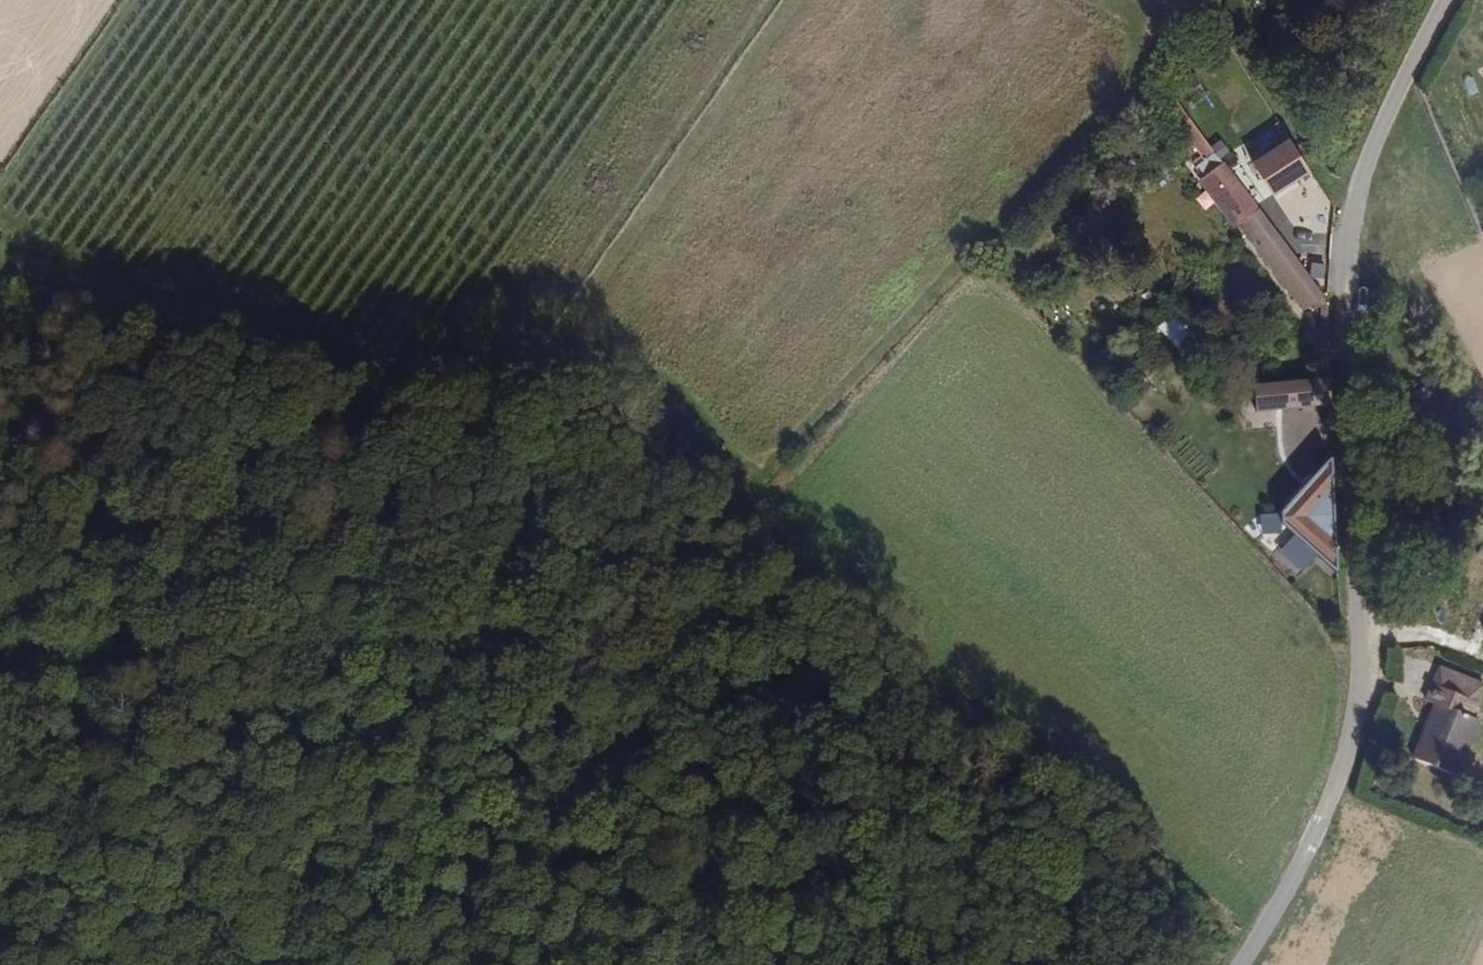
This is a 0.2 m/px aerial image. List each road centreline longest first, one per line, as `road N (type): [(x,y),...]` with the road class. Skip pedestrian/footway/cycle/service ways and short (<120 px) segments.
road 1 (unclassified): [(1443,0),(1368,143),(1345,242),(1352,711),(1315,832),(1240,964)]

